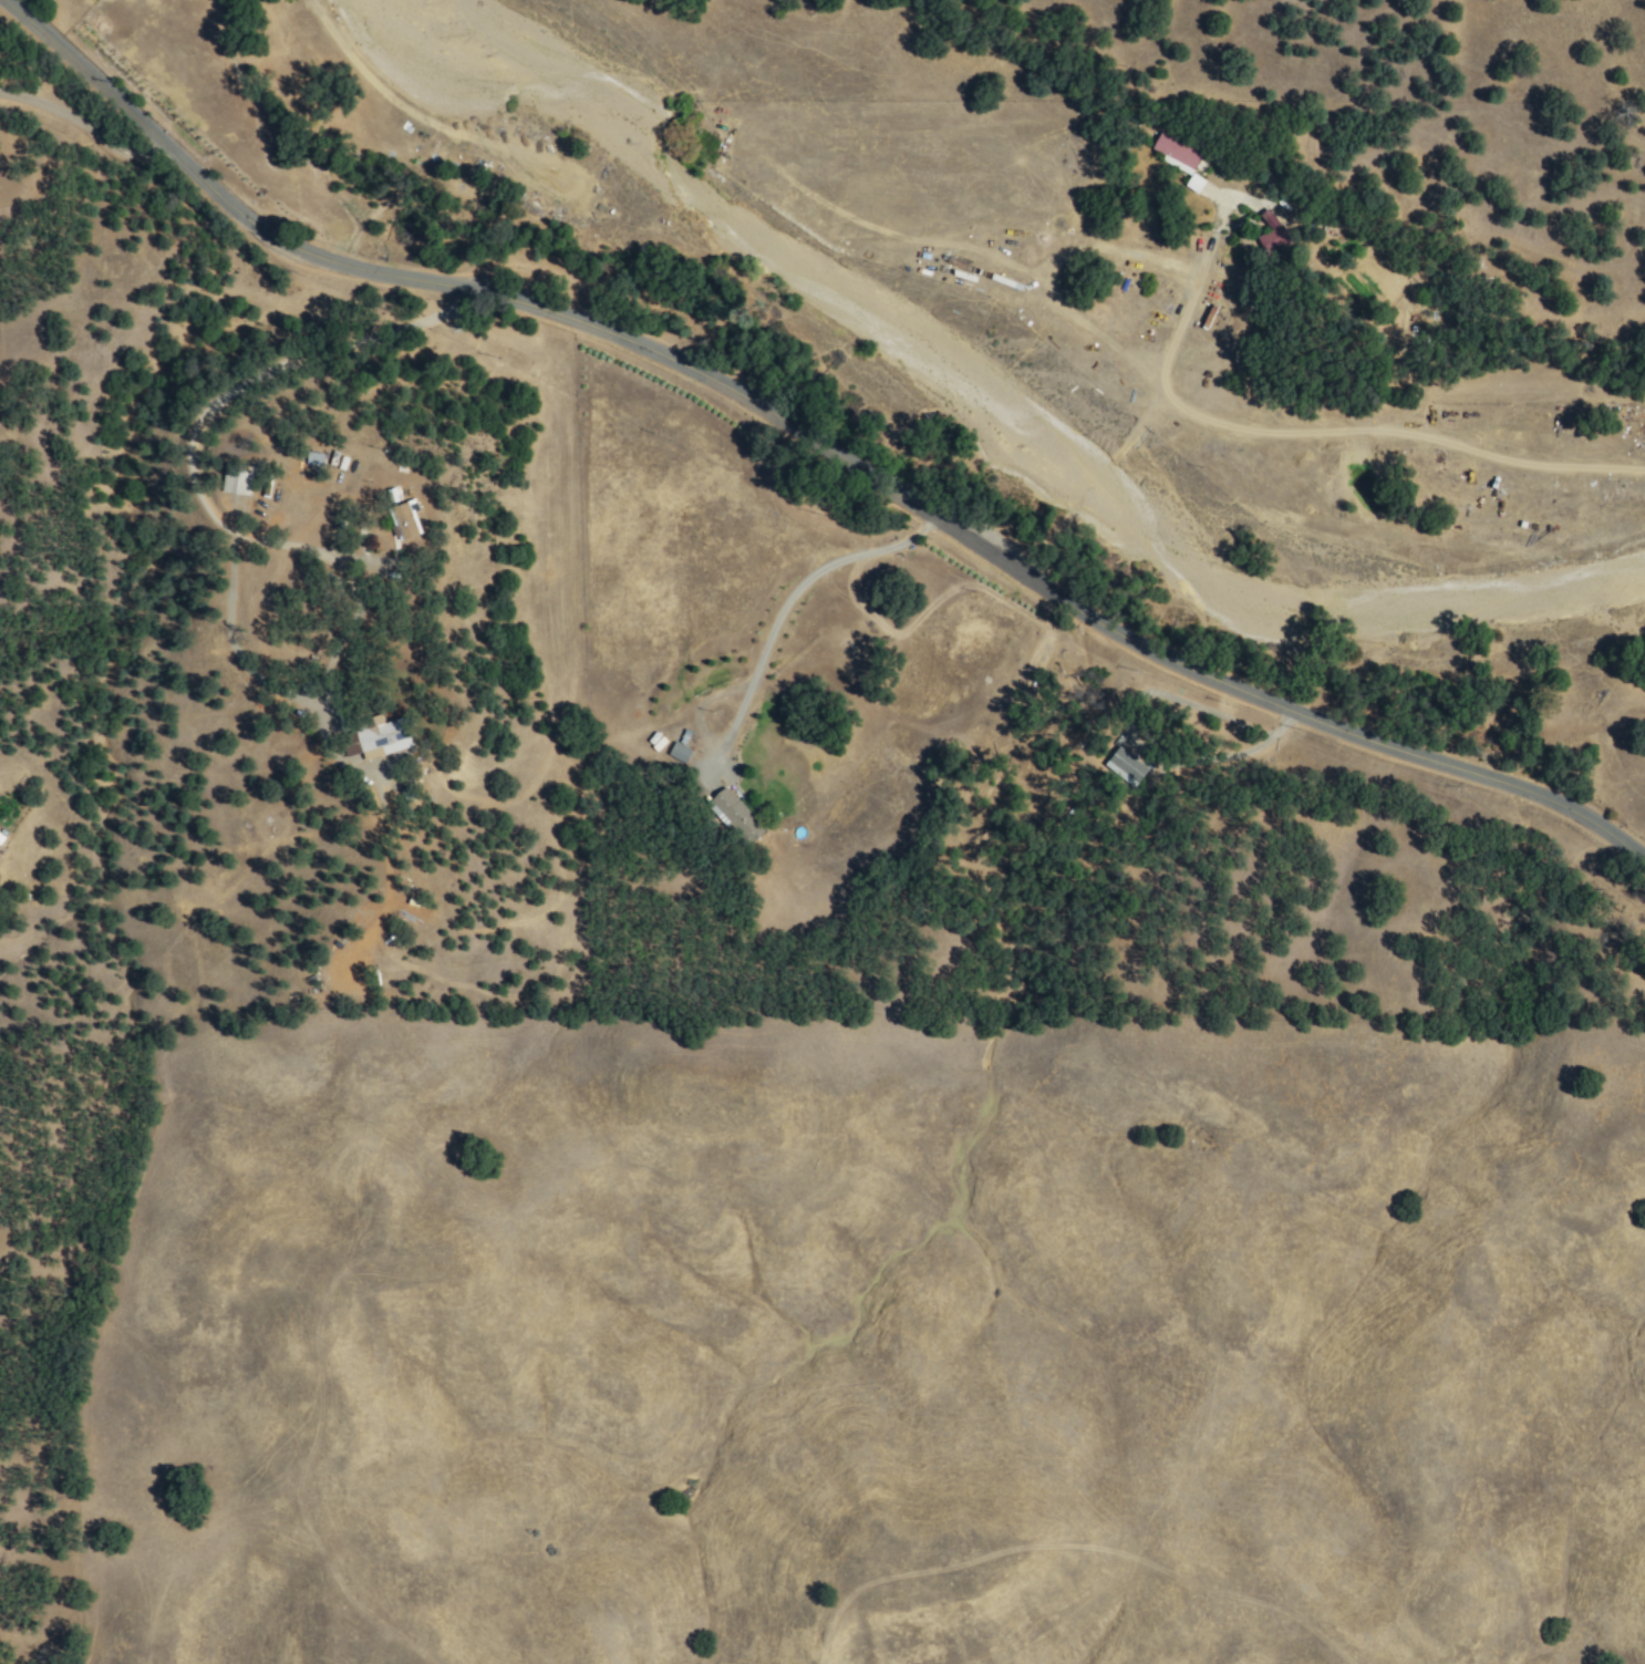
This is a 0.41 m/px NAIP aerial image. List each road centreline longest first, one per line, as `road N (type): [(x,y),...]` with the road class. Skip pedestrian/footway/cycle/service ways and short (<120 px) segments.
road 1 (residential): [(1644,860),(1563,806),(1322,723),(1169,658),(1062,600),(745,397),(638,343),(480,289),(364,268),(284,239),(239,208),(8,0)]
road 2 (residential): [(214,184),(80,120),(0,93)]

